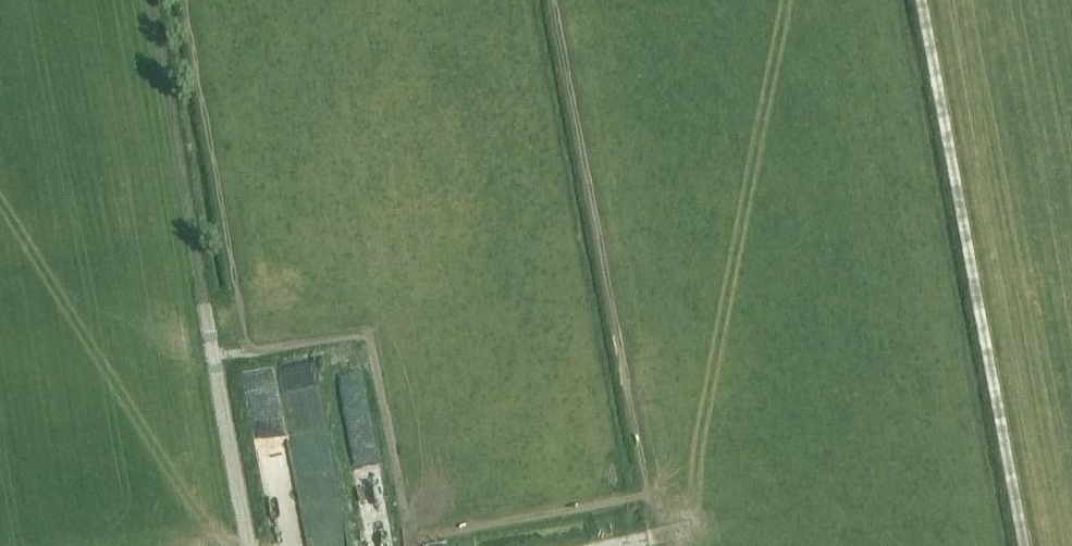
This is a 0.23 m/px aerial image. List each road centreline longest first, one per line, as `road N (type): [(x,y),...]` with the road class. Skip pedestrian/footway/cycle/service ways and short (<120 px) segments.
road 1 (track): [(1021,545),(918,0)]
road 2 (track): [(203,300),(150,0)]

